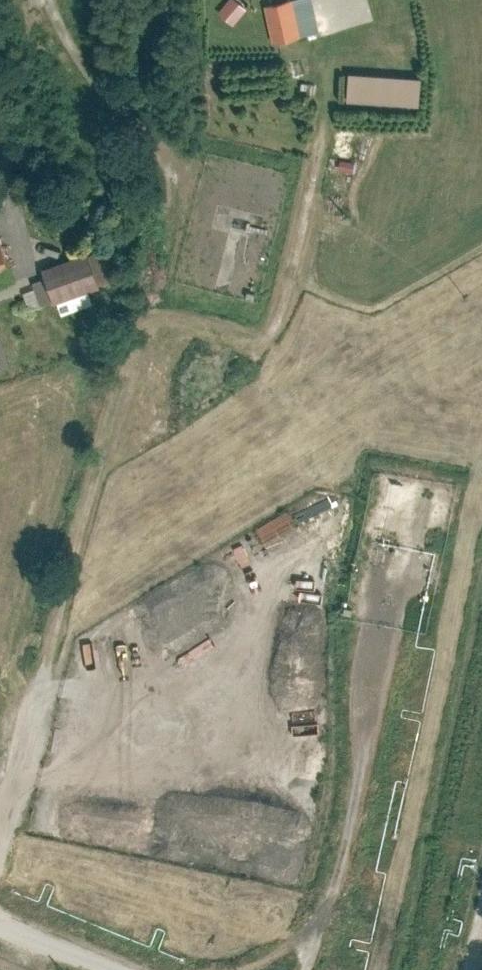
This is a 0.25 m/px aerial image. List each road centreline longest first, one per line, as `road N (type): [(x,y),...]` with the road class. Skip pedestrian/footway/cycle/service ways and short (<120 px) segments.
road 1 (unclassified): [(139,969),(0,914)]

